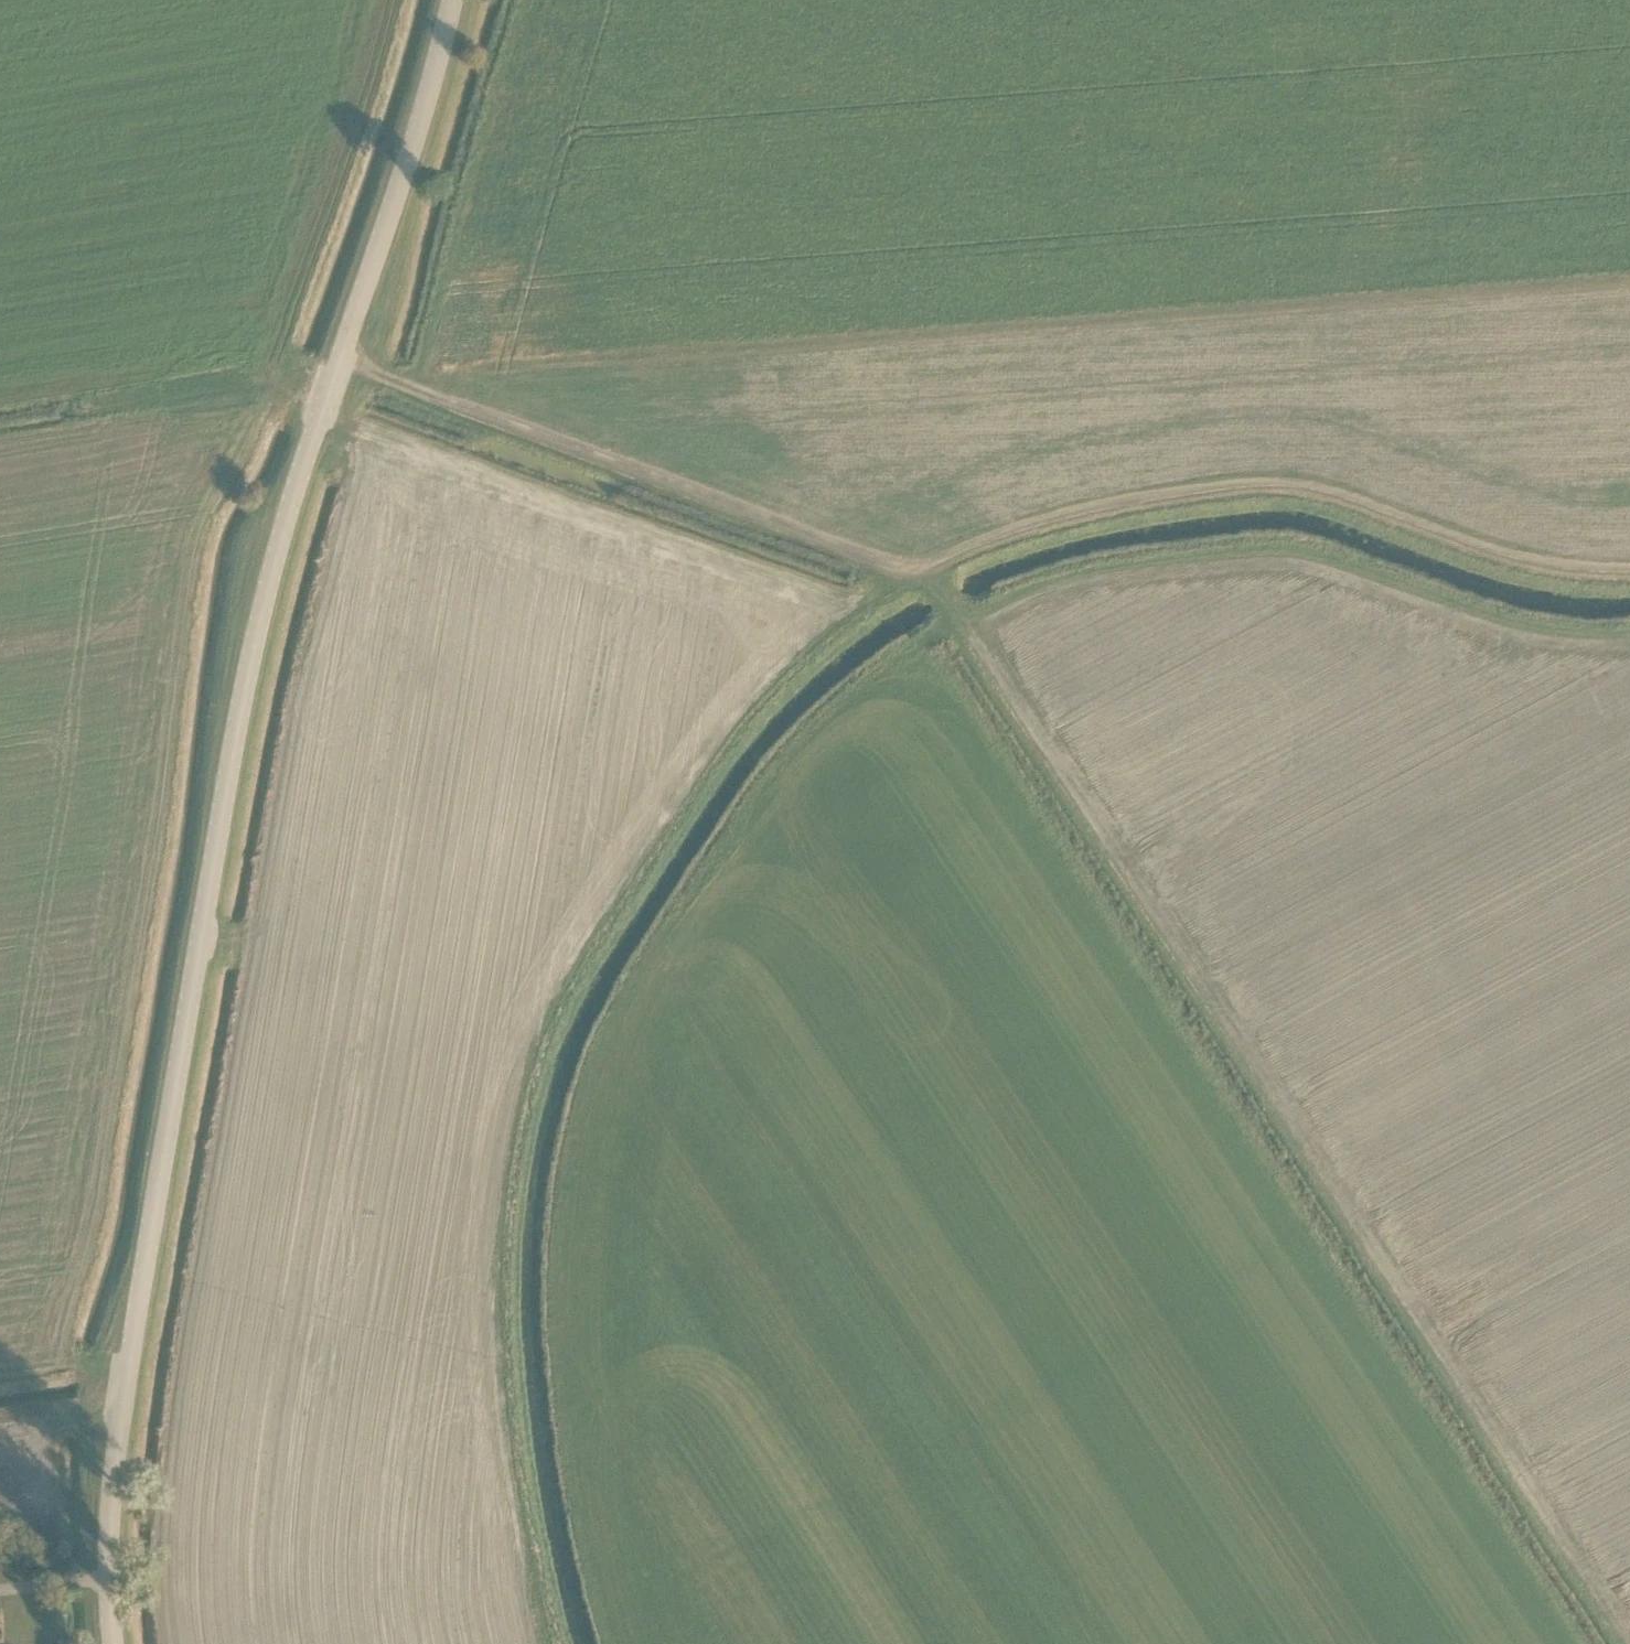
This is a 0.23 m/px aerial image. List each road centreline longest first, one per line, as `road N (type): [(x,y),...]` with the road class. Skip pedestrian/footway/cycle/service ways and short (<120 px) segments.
road 1 (tertiary): [(115,1643),(112,1501),(125,1385),(265,587),(454,0)]

